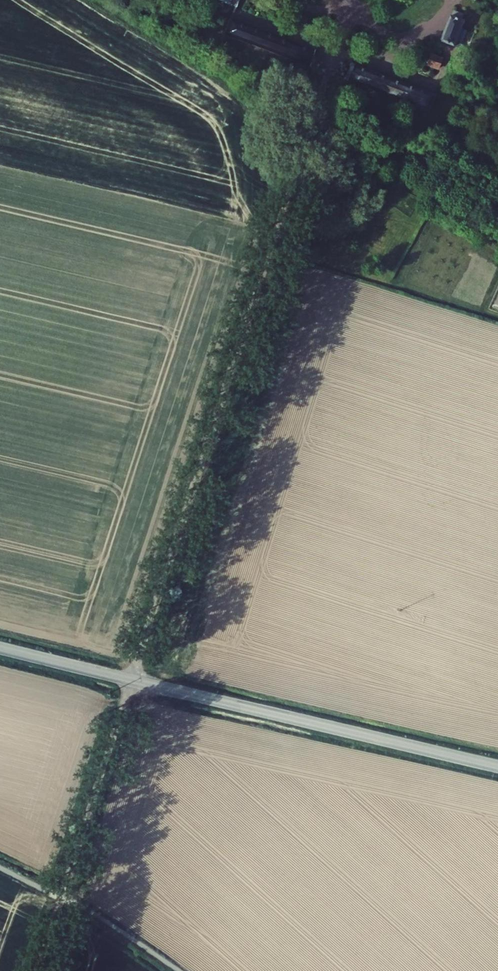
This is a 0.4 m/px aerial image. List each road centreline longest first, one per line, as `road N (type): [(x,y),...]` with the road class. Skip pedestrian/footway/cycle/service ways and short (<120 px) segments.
road 1 (unclassified): [(304,129),(132,680)]
road 2 (tertiary): [(497,767),(132,680)]
road 3 (unclassified): [(132,680),(38,970)]
road 4 (tertiary): [(132,680),(0,649)]

